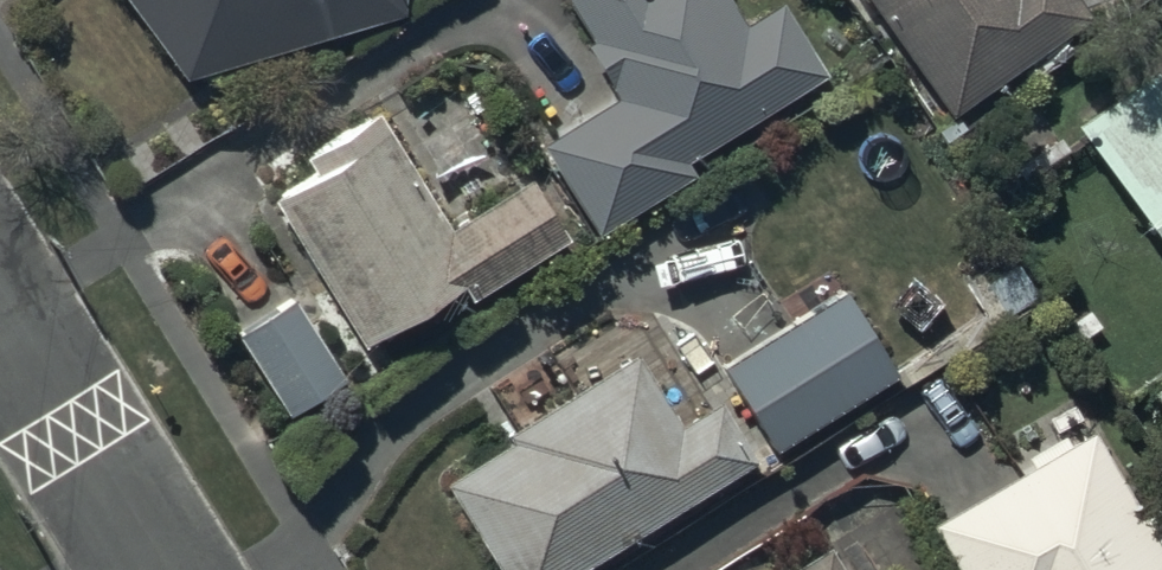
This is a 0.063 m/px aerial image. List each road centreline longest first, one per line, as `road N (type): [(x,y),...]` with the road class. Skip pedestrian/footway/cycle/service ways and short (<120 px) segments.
road 1 (residential): [(0,311),(162,569)]

